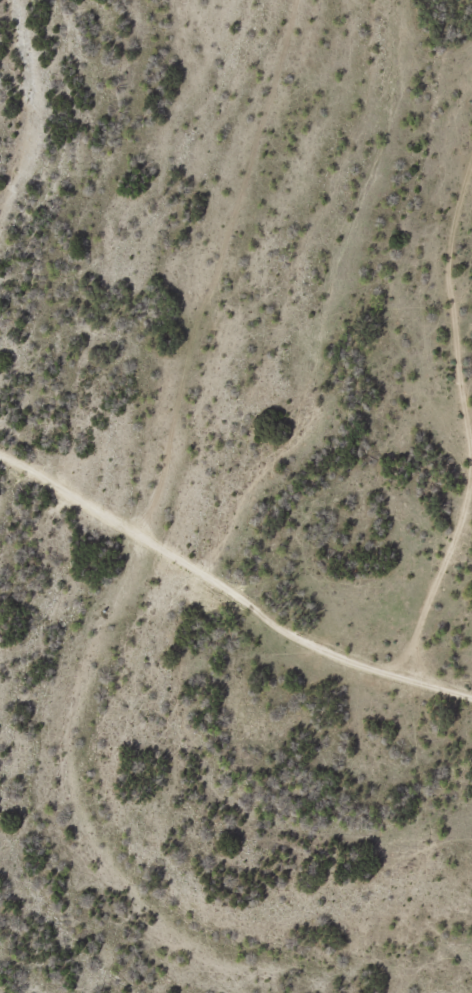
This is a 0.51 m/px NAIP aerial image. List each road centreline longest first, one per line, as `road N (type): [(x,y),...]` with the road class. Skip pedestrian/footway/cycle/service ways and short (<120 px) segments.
road 1 (residential): [(471,698),(381,643),(243,583),(25,440),(0,442)]
road 2 (residential): [(381,643),(445,459),(460,375),(445,320)]
road 3 (residential): [(445,320),(445,141),(460,107),(467,0)]

